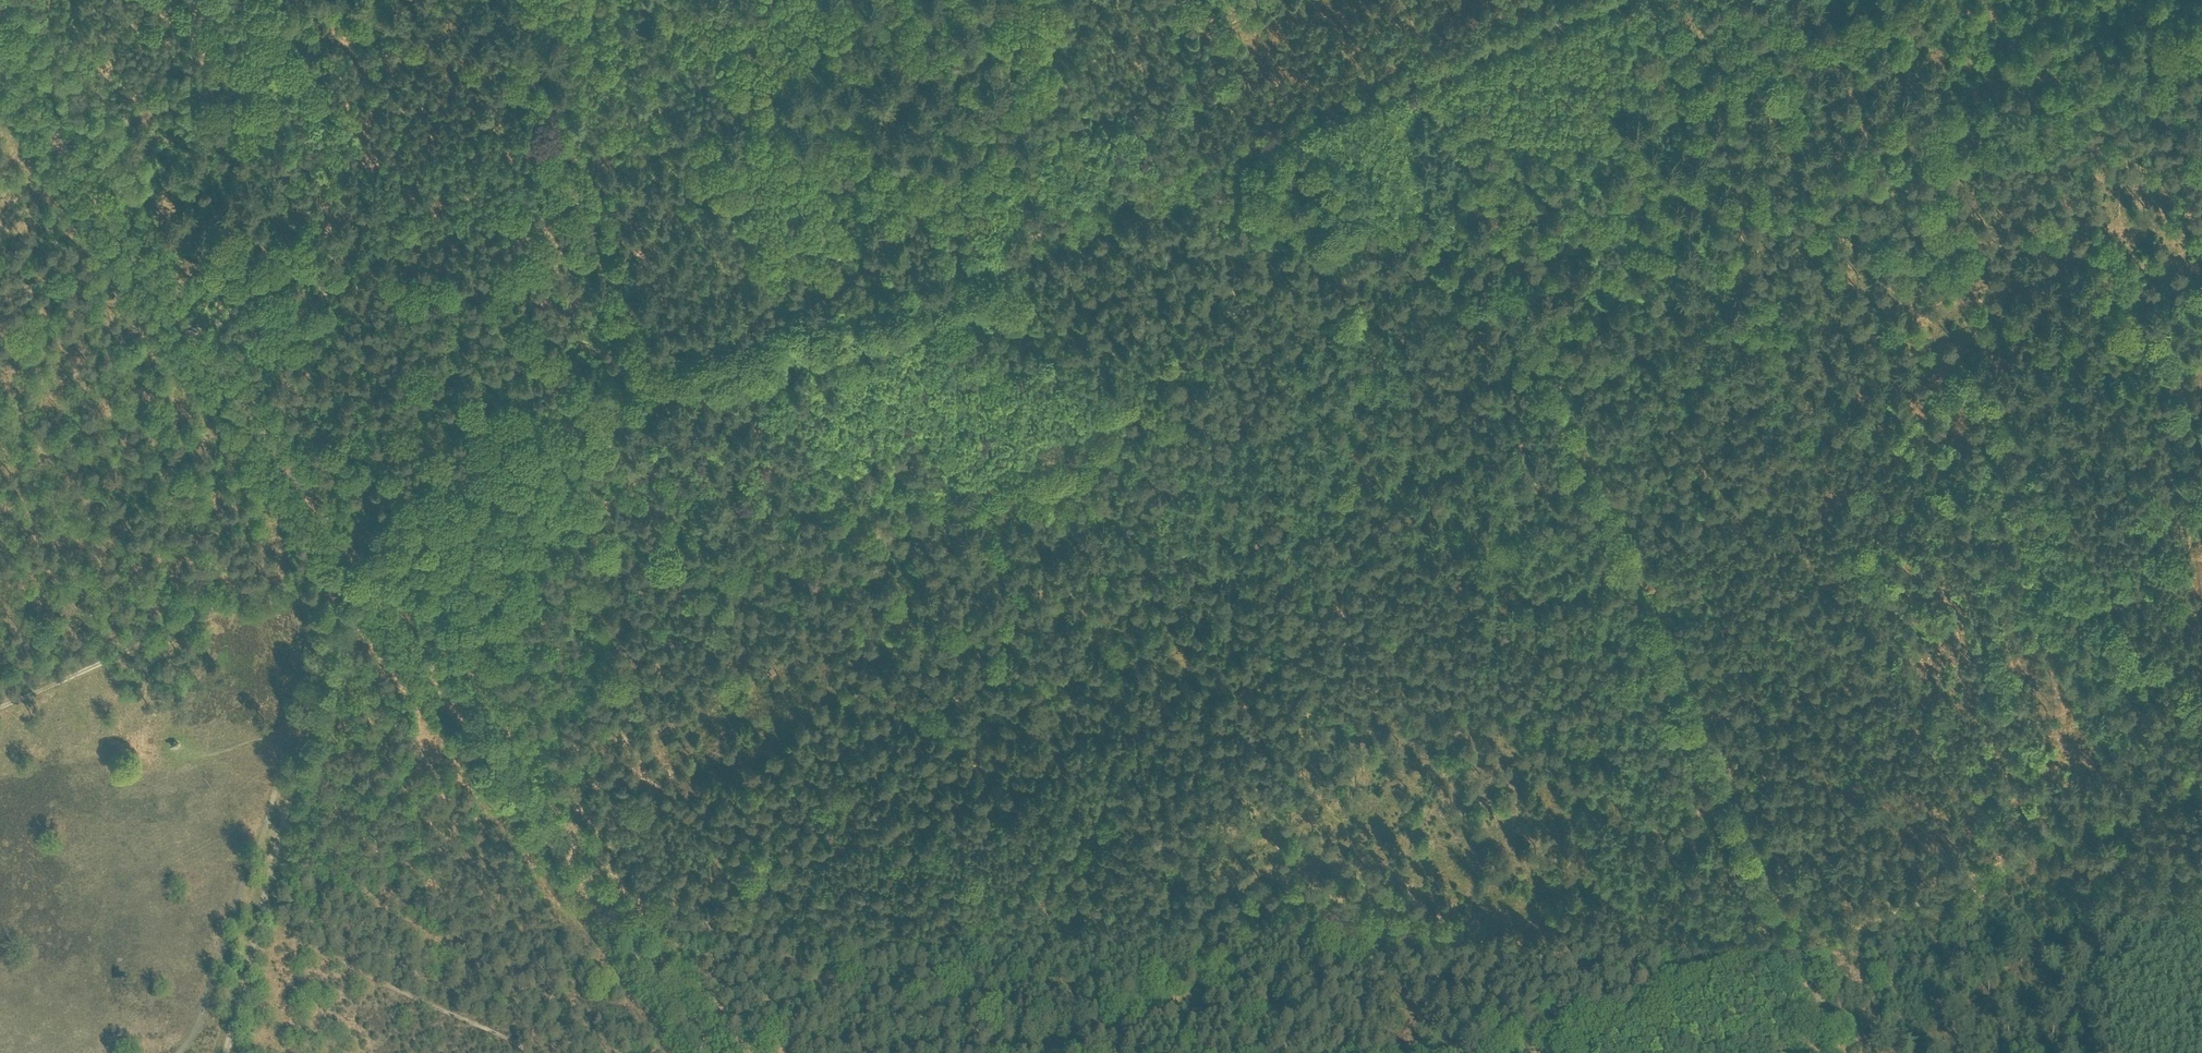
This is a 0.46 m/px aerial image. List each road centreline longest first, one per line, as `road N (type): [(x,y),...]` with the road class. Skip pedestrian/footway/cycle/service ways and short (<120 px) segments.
road 1 (track): [(706,1052),(352,553)]
road 2 (track): [(345,543),(0,55)]
road 3 (track): [(655,385),(948,286),(1198,165)]
road 4 (track): [(1611,492),(1804,951)]
road 5 (track): [(1905,382),(1953,478),(1990,526),(2123,812)]
road 6 (track): [(1815,0),(1843,45),(1860,111),(1852,240),(1905,382)]
road 7 (track): [(1434,72),(1585,431)]
road 8 (track): [(258,925),(352,553)]
road 9 (track): [(1551,1052),(1804,951),(1845,1052)]
road 10 (track): [(2123,812),(1804,951)]
road 11 (track): [(2201,275),(1905,382)]
road 12 (track): [(1613,0),(1434,72)]
road 13 (track): [(226,1052),(258,925)]

